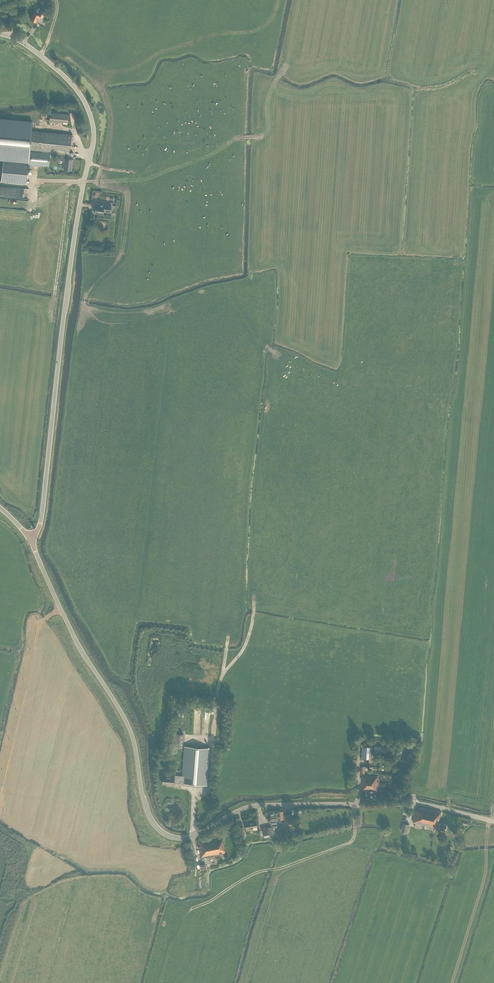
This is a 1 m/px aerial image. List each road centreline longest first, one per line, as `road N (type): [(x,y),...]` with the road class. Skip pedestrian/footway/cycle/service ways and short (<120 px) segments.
road 1 (tertiary): [(493,821),(427,805),(274,804),(240,811),(185,838),(164,834),(144,805),(128,725),(71,630),(29,537)]
road 2 (tertiary): [(29,537),(41,521),(94,133),(69,80),(0,33)]
road 3 (track): [(354,804),(346,845),(249,875),(192,908)]
road 4 (track): [(213,744),(219,685),(250,634),(254,596)]

